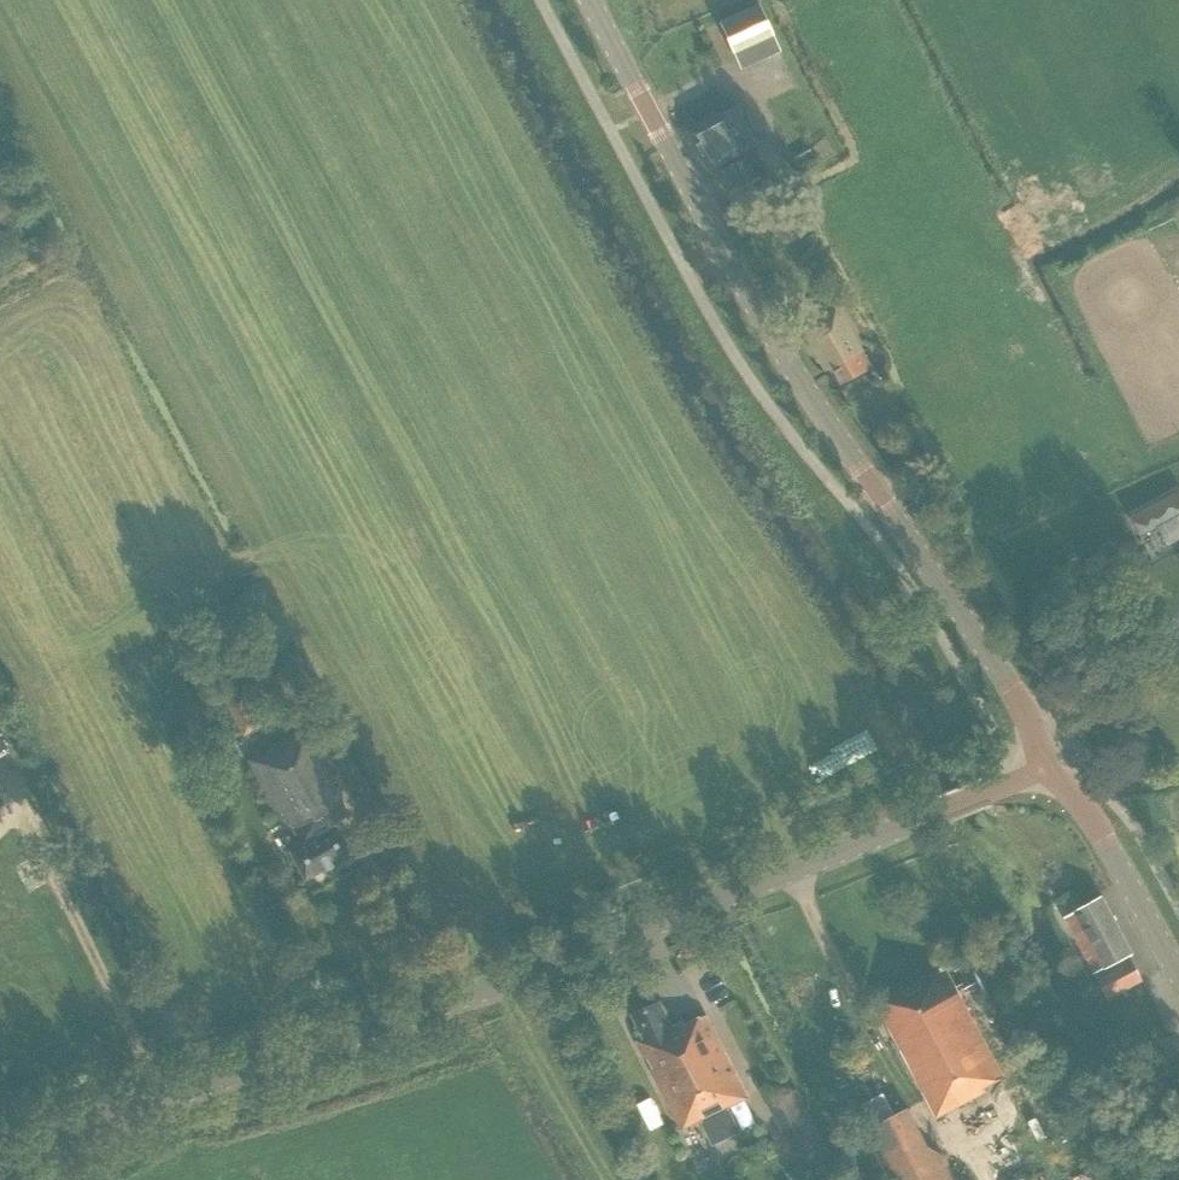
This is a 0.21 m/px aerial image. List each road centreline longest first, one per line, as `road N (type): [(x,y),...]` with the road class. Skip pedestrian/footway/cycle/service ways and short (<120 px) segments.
road 1 (tertiary): [(0,1159),(580,952),(989,791)]
road 2 (tertiary): [(1048,767),(1005,678),(784,354),(590,0)]
road 3 (tertiary): [(1178,974),(1105,839),(1048,767)]

